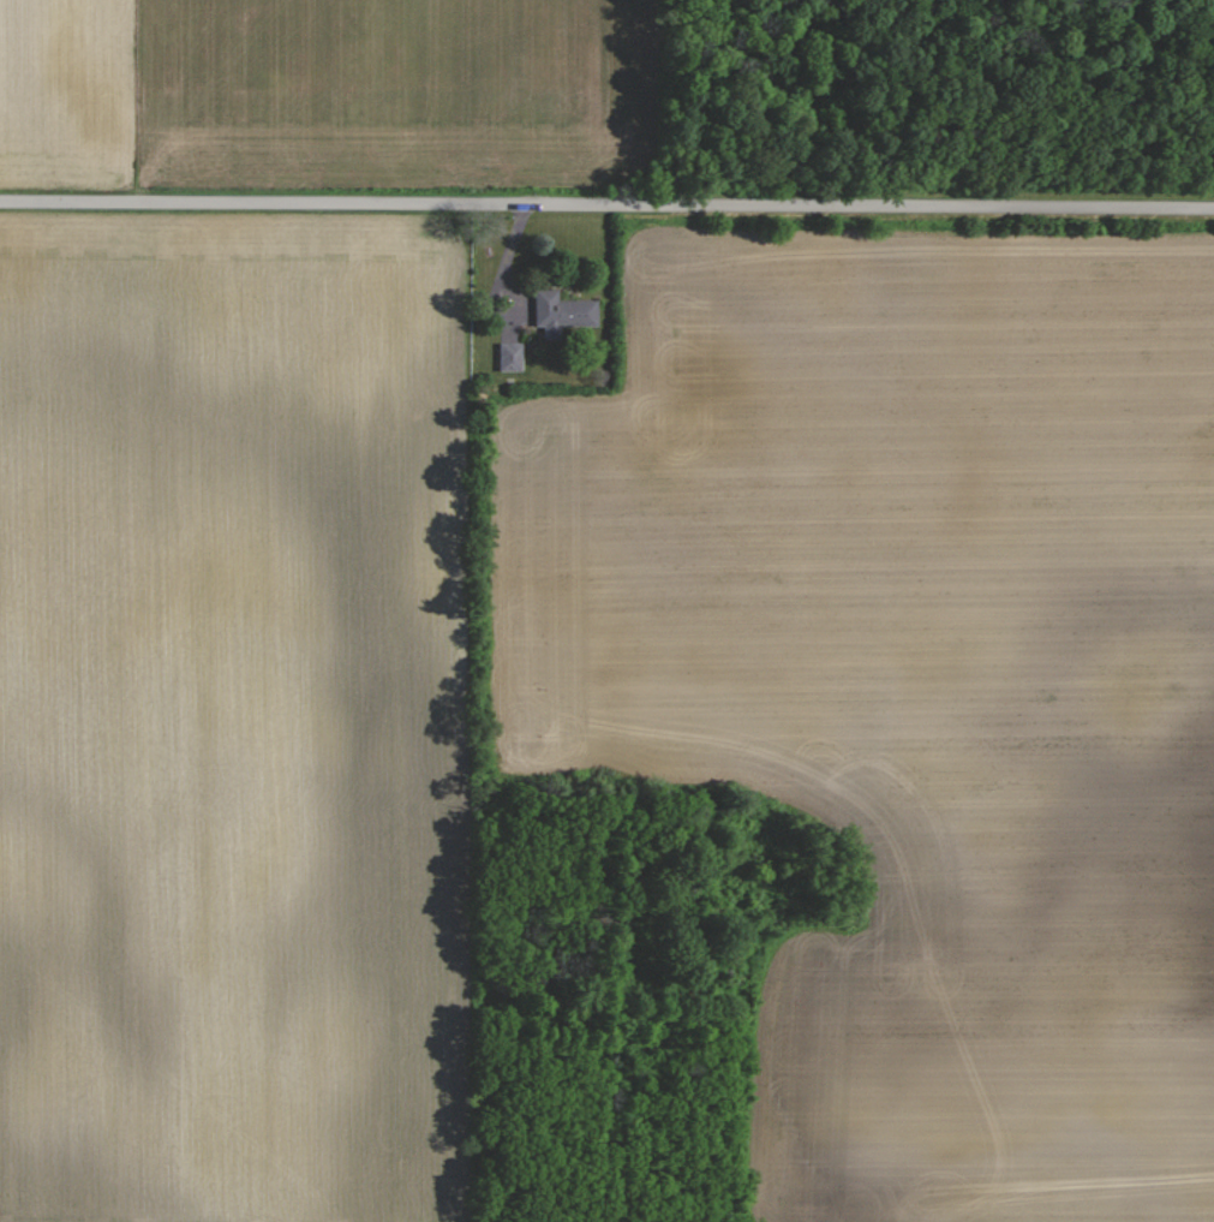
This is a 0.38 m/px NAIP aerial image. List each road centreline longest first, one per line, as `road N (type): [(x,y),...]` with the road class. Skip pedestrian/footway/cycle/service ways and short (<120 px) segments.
road 1 (residential): [(1213,208),(0,201)]

